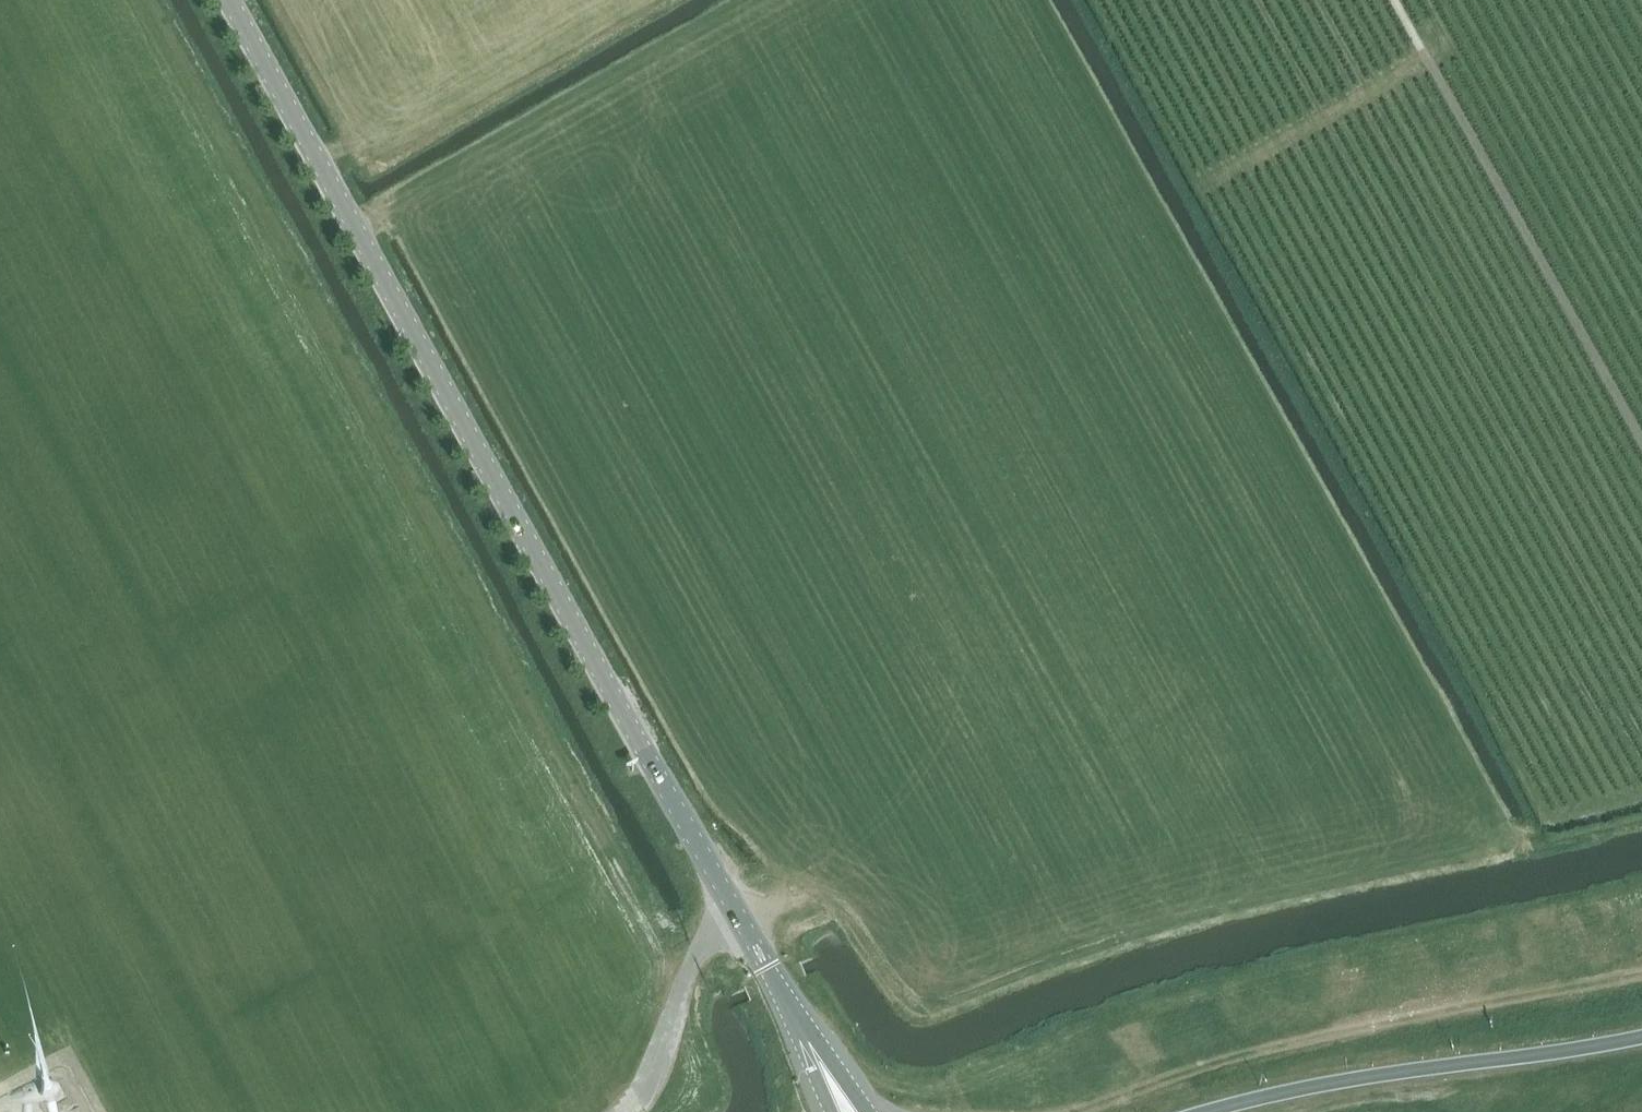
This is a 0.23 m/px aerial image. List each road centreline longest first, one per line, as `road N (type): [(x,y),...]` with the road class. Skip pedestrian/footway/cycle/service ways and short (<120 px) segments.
road 1 (tertiary): [(228,0),(809,1047)]
road 2 (trunk): [(1641,1037),(1342,1080),(1202,1111)]

